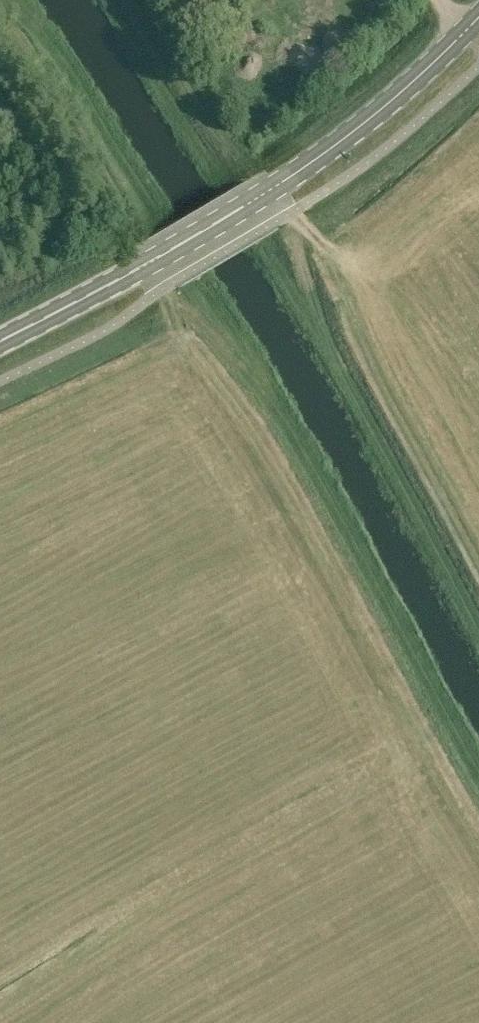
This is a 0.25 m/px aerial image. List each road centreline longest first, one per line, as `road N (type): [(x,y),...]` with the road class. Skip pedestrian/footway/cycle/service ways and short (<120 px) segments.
road 1 (secondary): [(0,340),(171,249),(348,139),(478,21)]
road 2 (track): [(281,218),(324,335),(478,627)]
road 3 (track): [(119,0),(281,218)]

